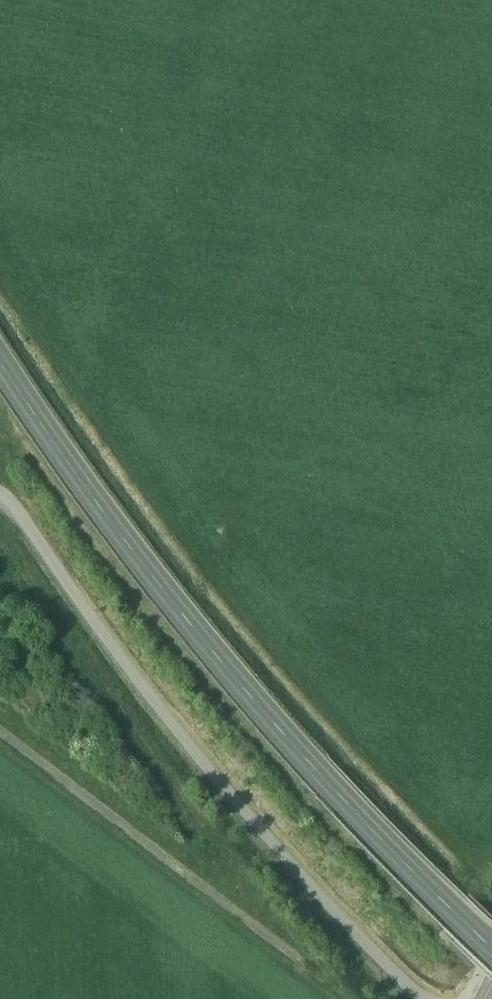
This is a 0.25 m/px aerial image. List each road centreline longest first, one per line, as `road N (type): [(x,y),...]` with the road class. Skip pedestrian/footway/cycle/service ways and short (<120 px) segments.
road 1 (primary): [(491,951),(256,705),(0,359)]
road 2 (track): [(425,998),(344,923),(198,760),(28,525),(0,498)]
road 3 (track): [(0,735),(293,962)]

